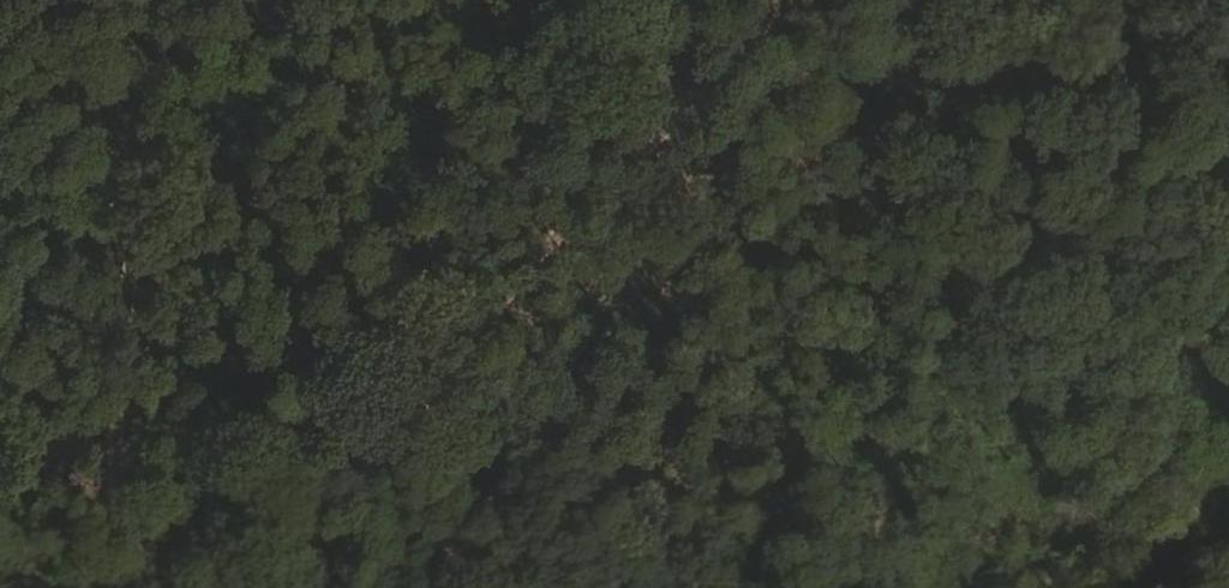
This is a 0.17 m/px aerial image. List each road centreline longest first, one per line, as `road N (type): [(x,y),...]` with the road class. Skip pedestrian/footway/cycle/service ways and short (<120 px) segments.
road 1 (track): [(133,587),(114,468),(132,232),(80,0)]

